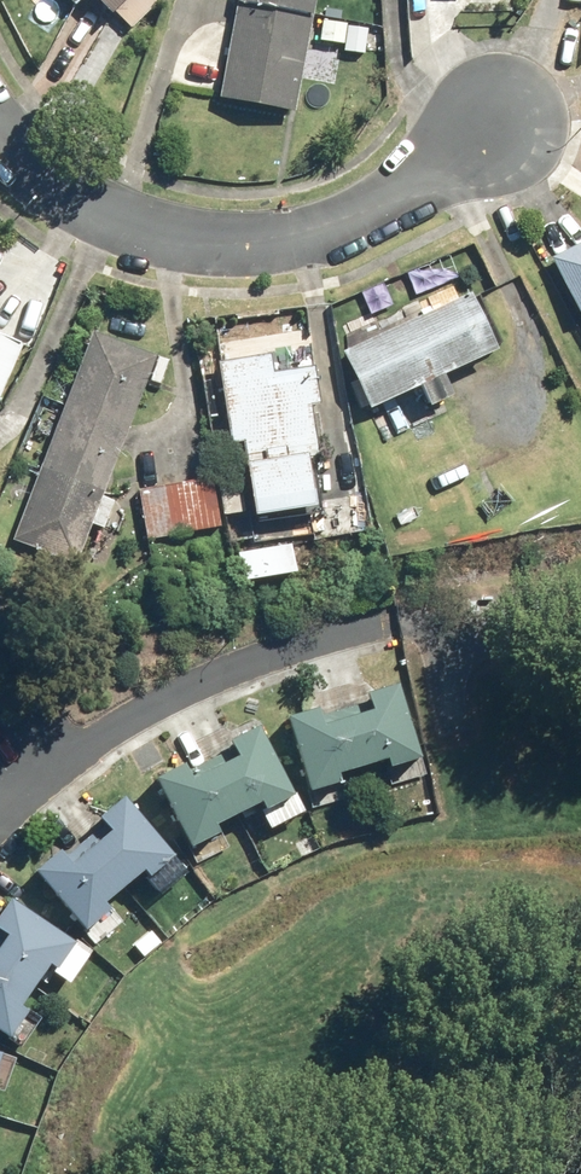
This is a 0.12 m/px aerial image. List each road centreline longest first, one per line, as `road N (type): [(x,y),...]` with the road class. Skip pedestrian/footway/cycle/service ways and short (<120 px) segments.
road 1 (residential): [(501,118),(395,202),(297,241),(228,241),(150,227),(87,203),(20,154),(0,127)]
road 2 (residential): [(377,619),(170,694),(52,772),(0,821)]

